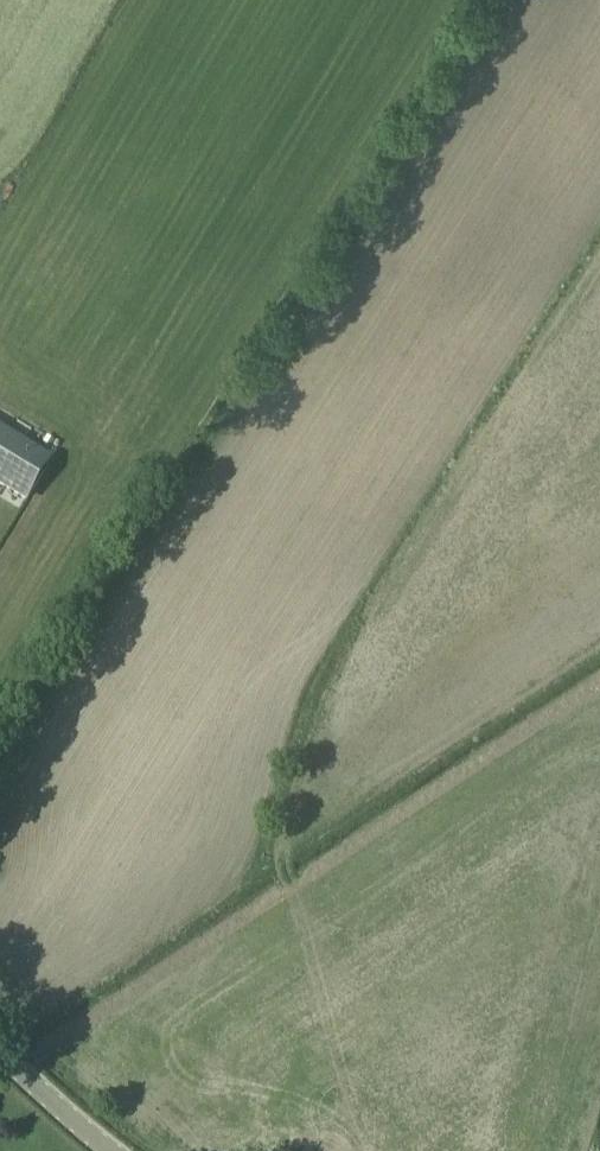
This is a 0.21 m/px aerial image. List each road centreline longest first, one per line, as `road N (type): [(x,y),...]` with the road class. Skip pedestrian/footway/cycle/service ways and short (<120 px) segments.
road 1 (unclassified): [(0,1055),(114,1150)]

